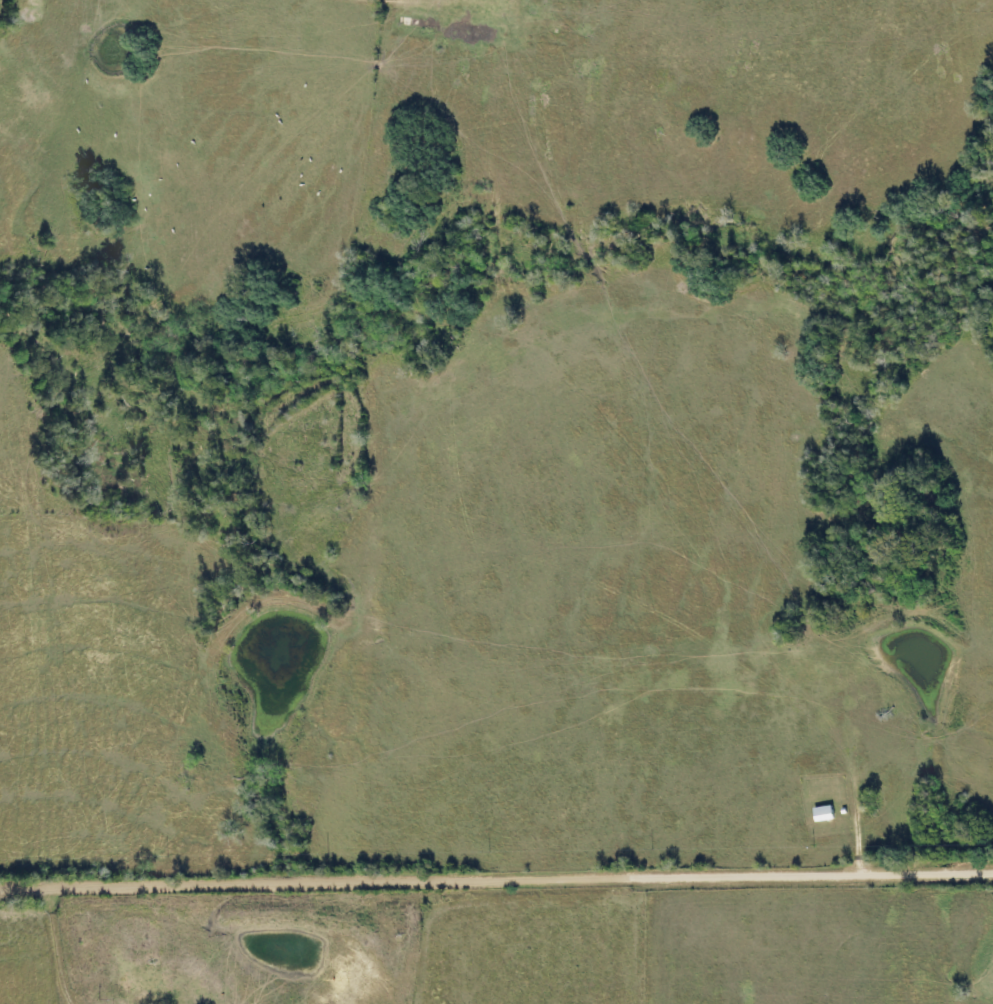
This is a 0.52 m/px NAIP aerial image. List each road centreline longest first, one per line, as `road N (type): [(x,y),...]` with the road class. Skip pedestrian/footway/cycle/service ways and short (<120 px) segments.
road 1 (residential): [(583,873),(0,886)]
road 2 (residential): [(0,28),(434,31)]
road 3 (residential): [(992,867),(583,873)]

